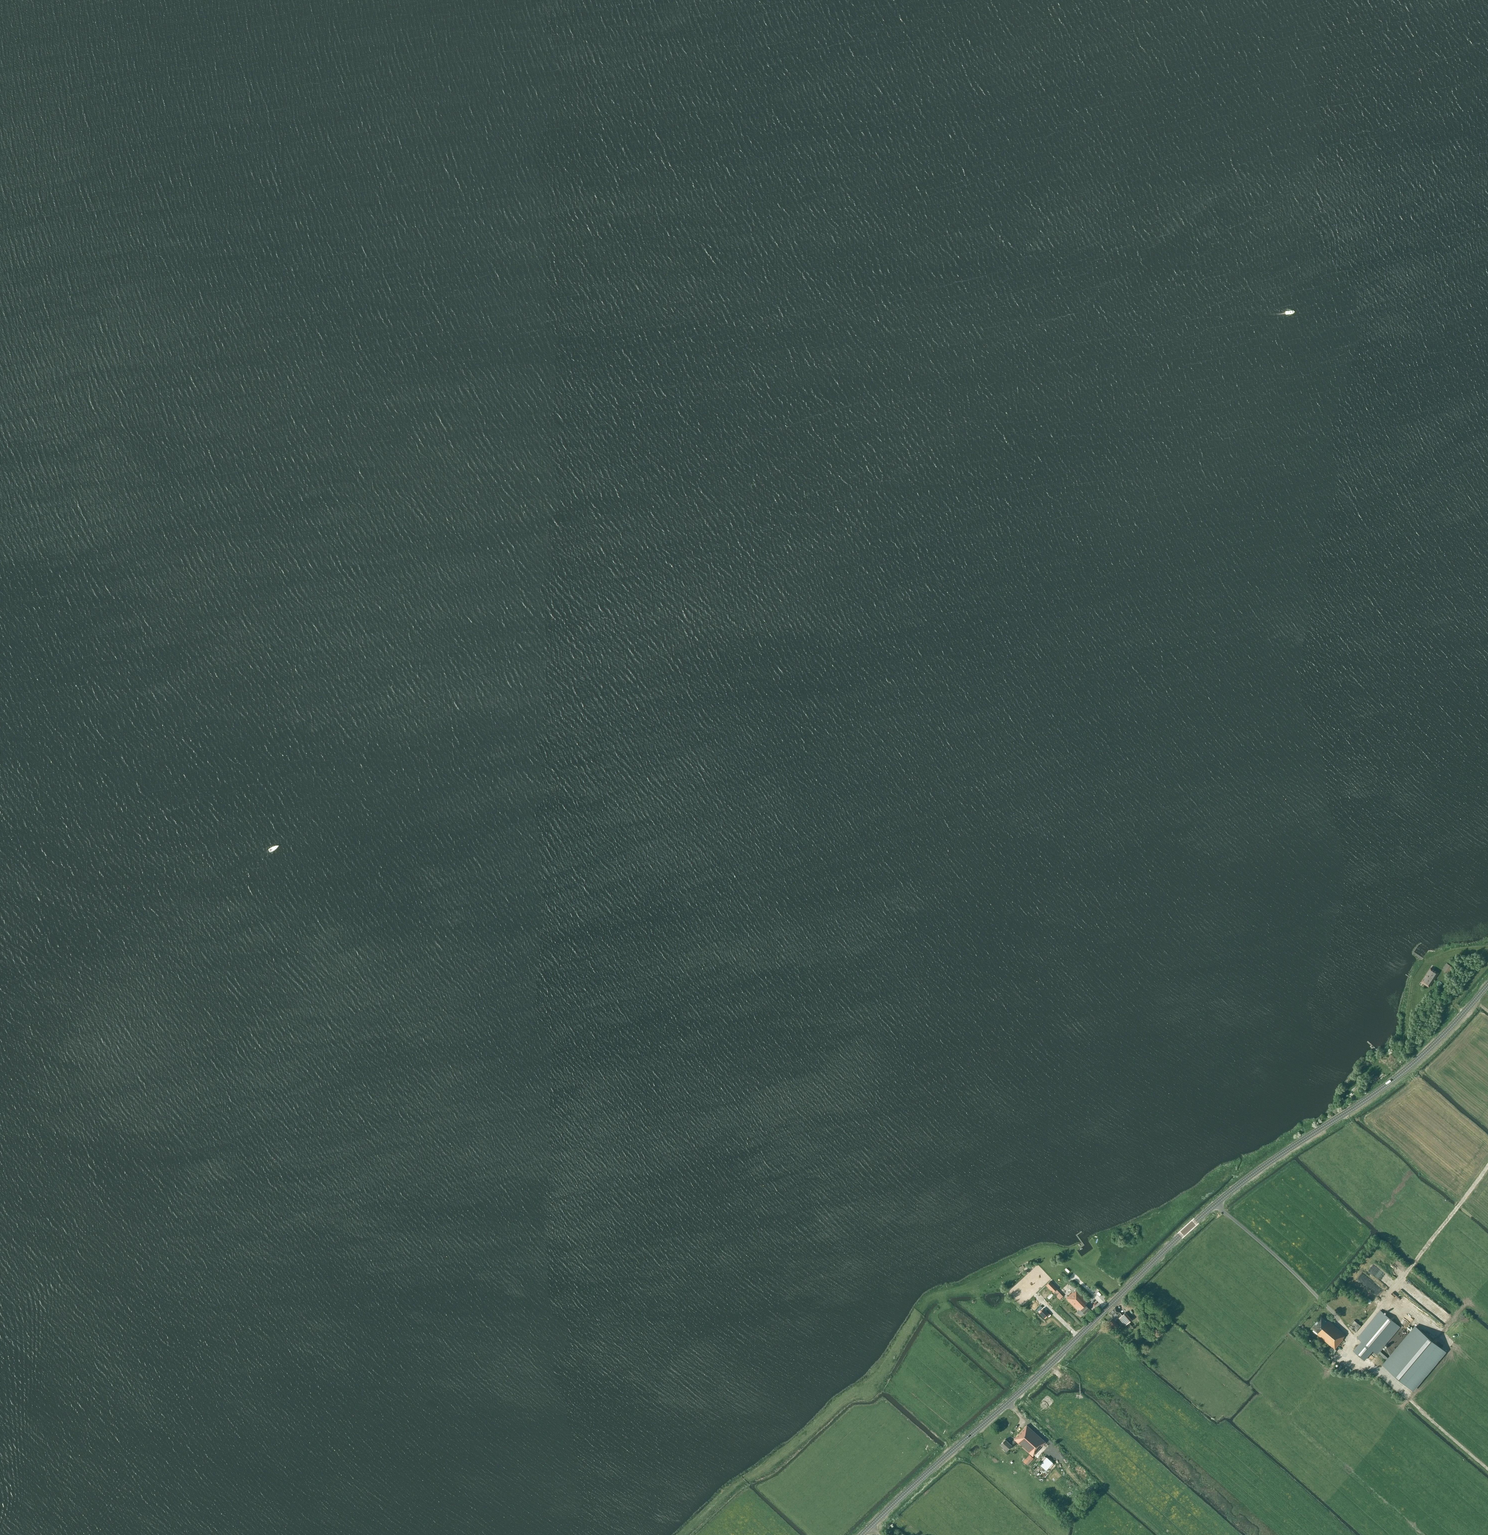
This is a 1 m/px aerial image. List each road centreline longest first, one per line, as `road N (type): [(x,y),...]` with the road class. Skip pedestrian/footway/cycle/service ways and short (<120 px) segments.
road 1 (tertiary): [(863,1534),(1215,1204),(1414,1065),(1487,986)]
road 2 (track): [(1351,1336),(1487,1166)]
road 3 (track): [(1351,1336),(1350,1351),(1487,1469)]

